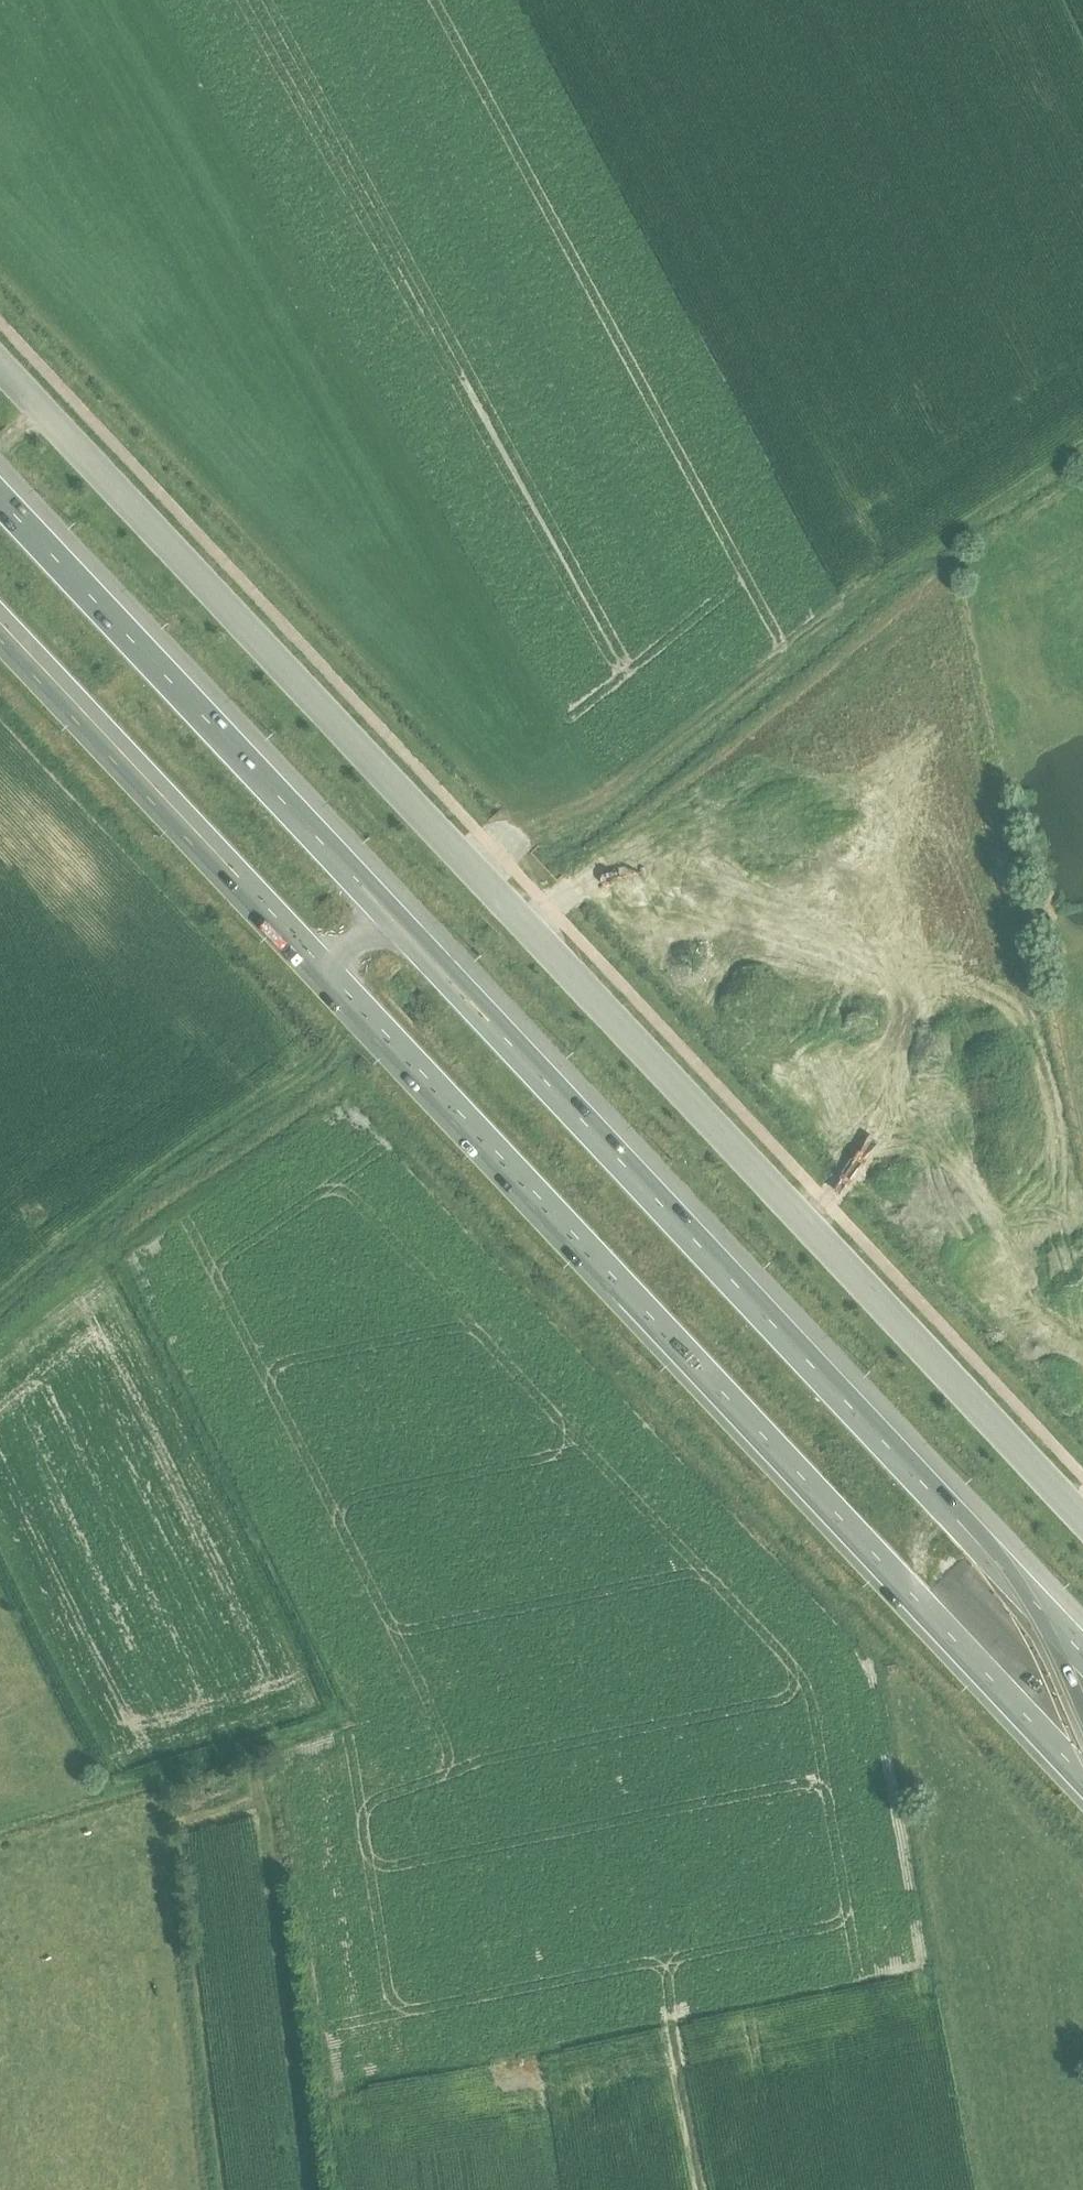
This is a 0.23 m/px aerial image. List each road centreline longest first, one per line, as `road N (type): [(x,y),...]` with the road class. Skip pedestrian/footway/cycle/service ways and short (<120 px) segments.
road 1 (unclassified): [(1082,1509),(0,367)]
road 2 (trunk): [(699,1248),(0,502)]
road 3 (trunk): [(0,621),(639,1304)]
road 4 (motorway): [(639,1304),(1082,1777)]
road 5 (motorway): [(1082,1655),(699,1248)]

